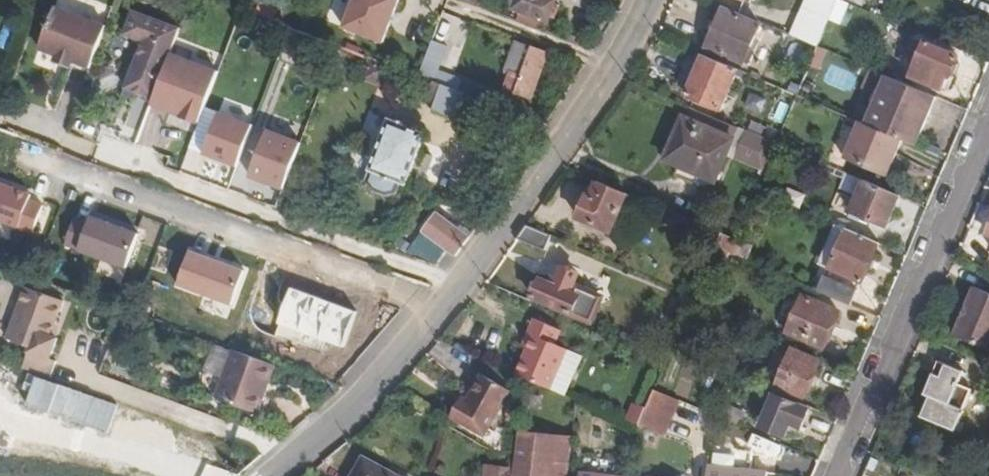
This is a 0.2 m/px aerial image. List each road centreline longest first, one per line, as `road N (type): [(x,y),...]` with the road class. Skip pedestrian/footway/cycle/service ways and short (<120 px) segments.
road 1 (residential): [(273,475),(338,421),(459,289),(580,120),(647,0)]
road 2 (residential): [(988,117),(834,475)]
road 3 (unknown): [(0,426),(178,475)]

